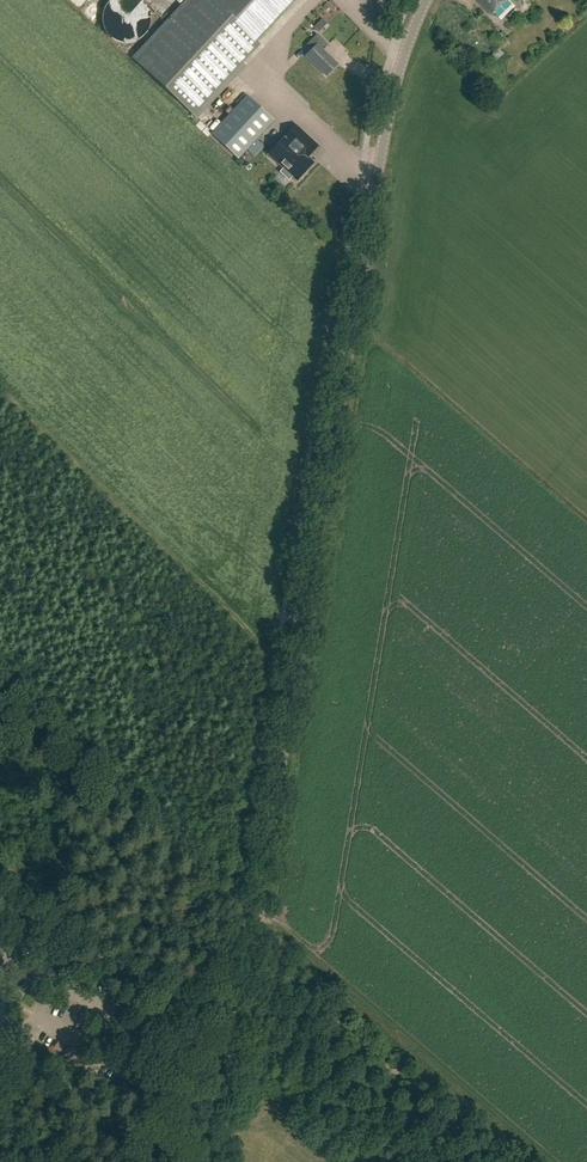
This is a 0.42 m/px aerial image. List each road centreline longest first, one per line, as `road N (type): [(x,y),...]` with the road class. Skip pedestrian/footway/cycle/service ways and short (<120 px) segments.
road 1 (tertiary): [(239,1017),(378,159),(429,0)]
road 2 (unclassified): [(239,1017),(196,1005),(0,894)]
road 3 (tertiary): [(217,1161),(239,1017)]

